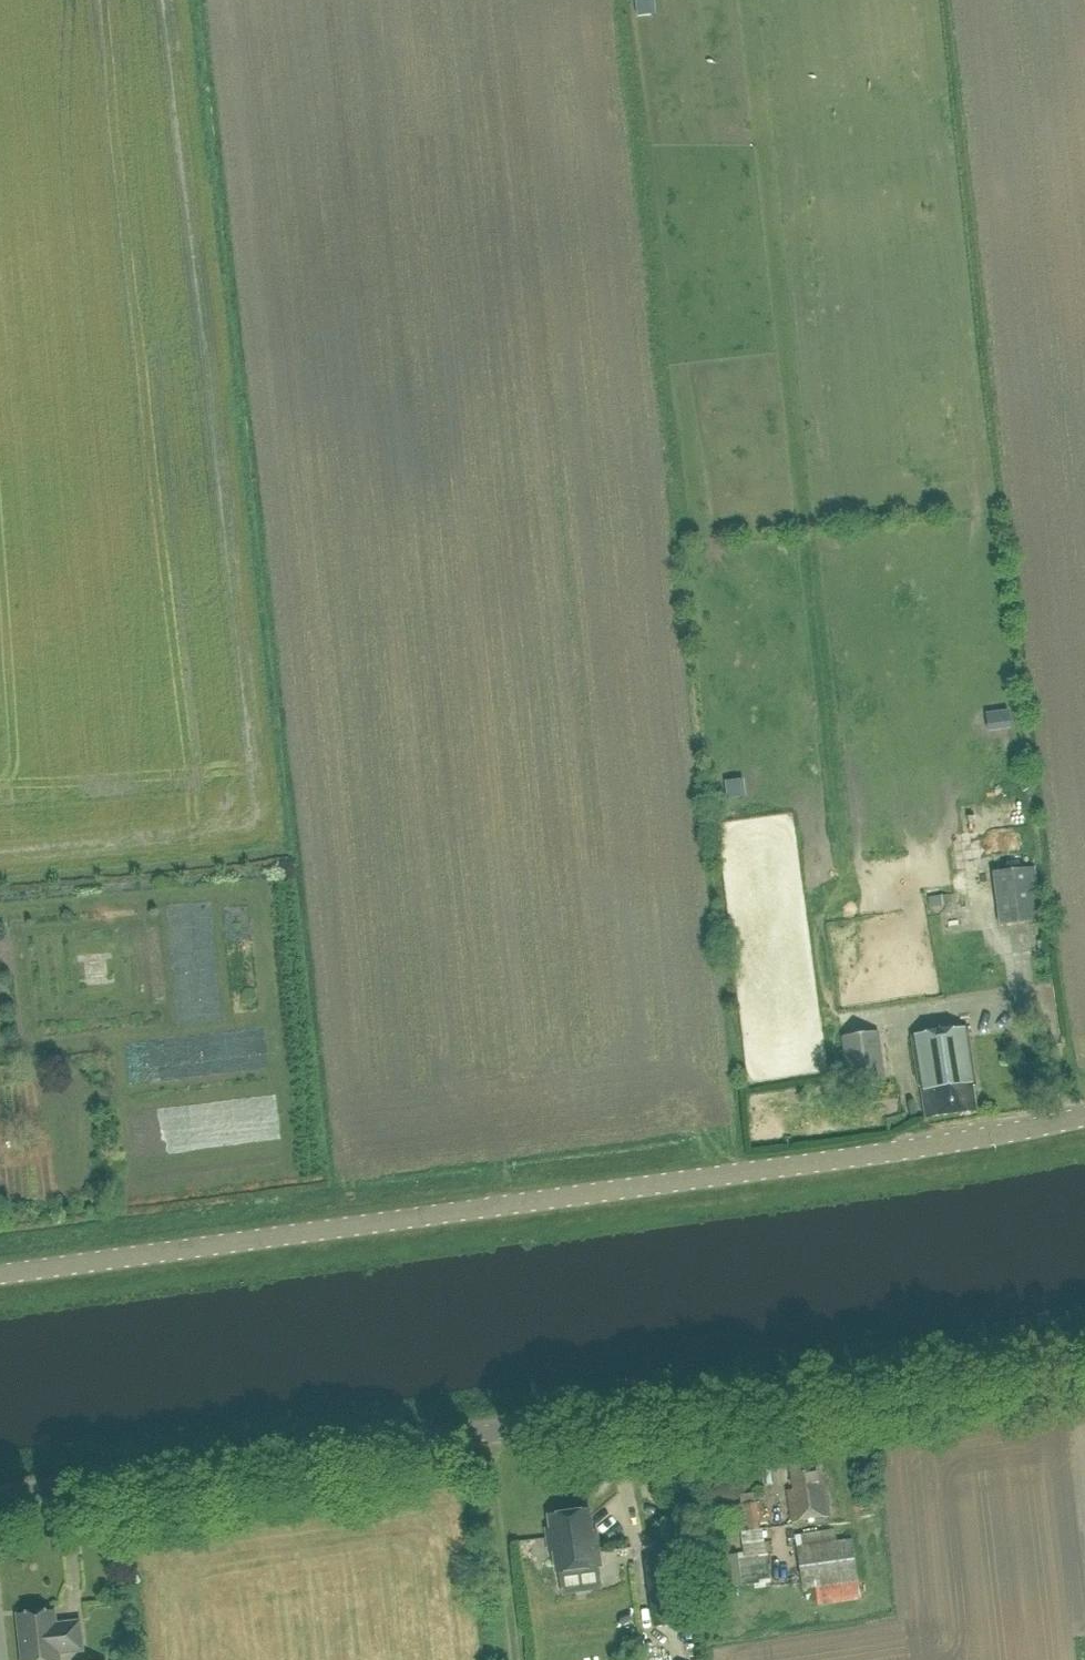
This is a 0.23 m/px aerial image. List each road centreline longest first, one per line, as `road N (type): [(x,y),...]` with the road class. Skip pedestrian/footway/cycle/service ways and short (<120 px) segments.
road 1 (tertiary): [(1084,1100),(731,1165),(0,1271)]
road 2 (tertiary): [(0,1497),(1084,1347)]

